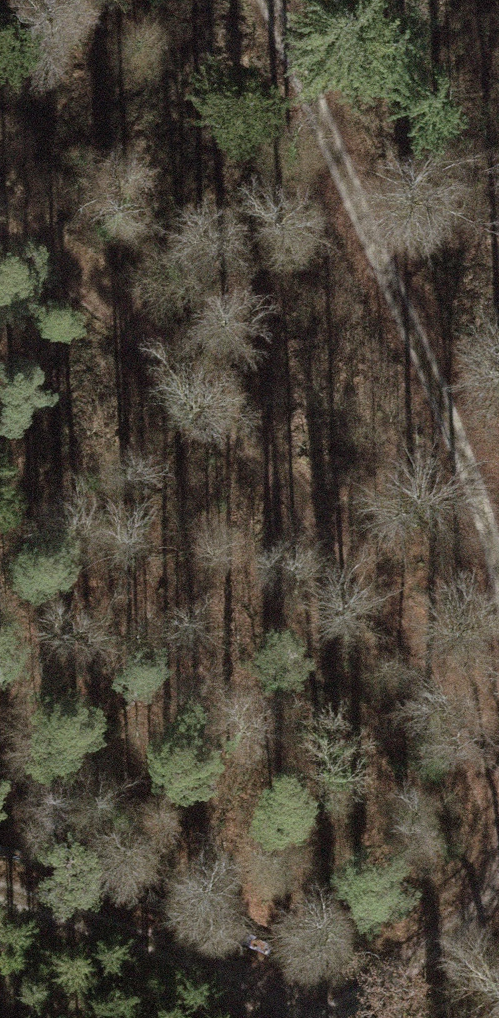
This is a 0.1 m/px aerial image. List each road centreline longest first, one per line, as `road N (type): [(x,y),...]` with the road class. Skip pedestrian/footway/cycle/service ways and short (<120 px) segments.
road 1 (track): [(498,899),(345,550),(100,302),(0,226)]
road 2 (track): [(279,0),(449,393),(498,596)]
road 3 (track): [(0,888),(189,948),(331,1017)]
road 4 (track): [(498,791),(483,854),(286,1017)]

